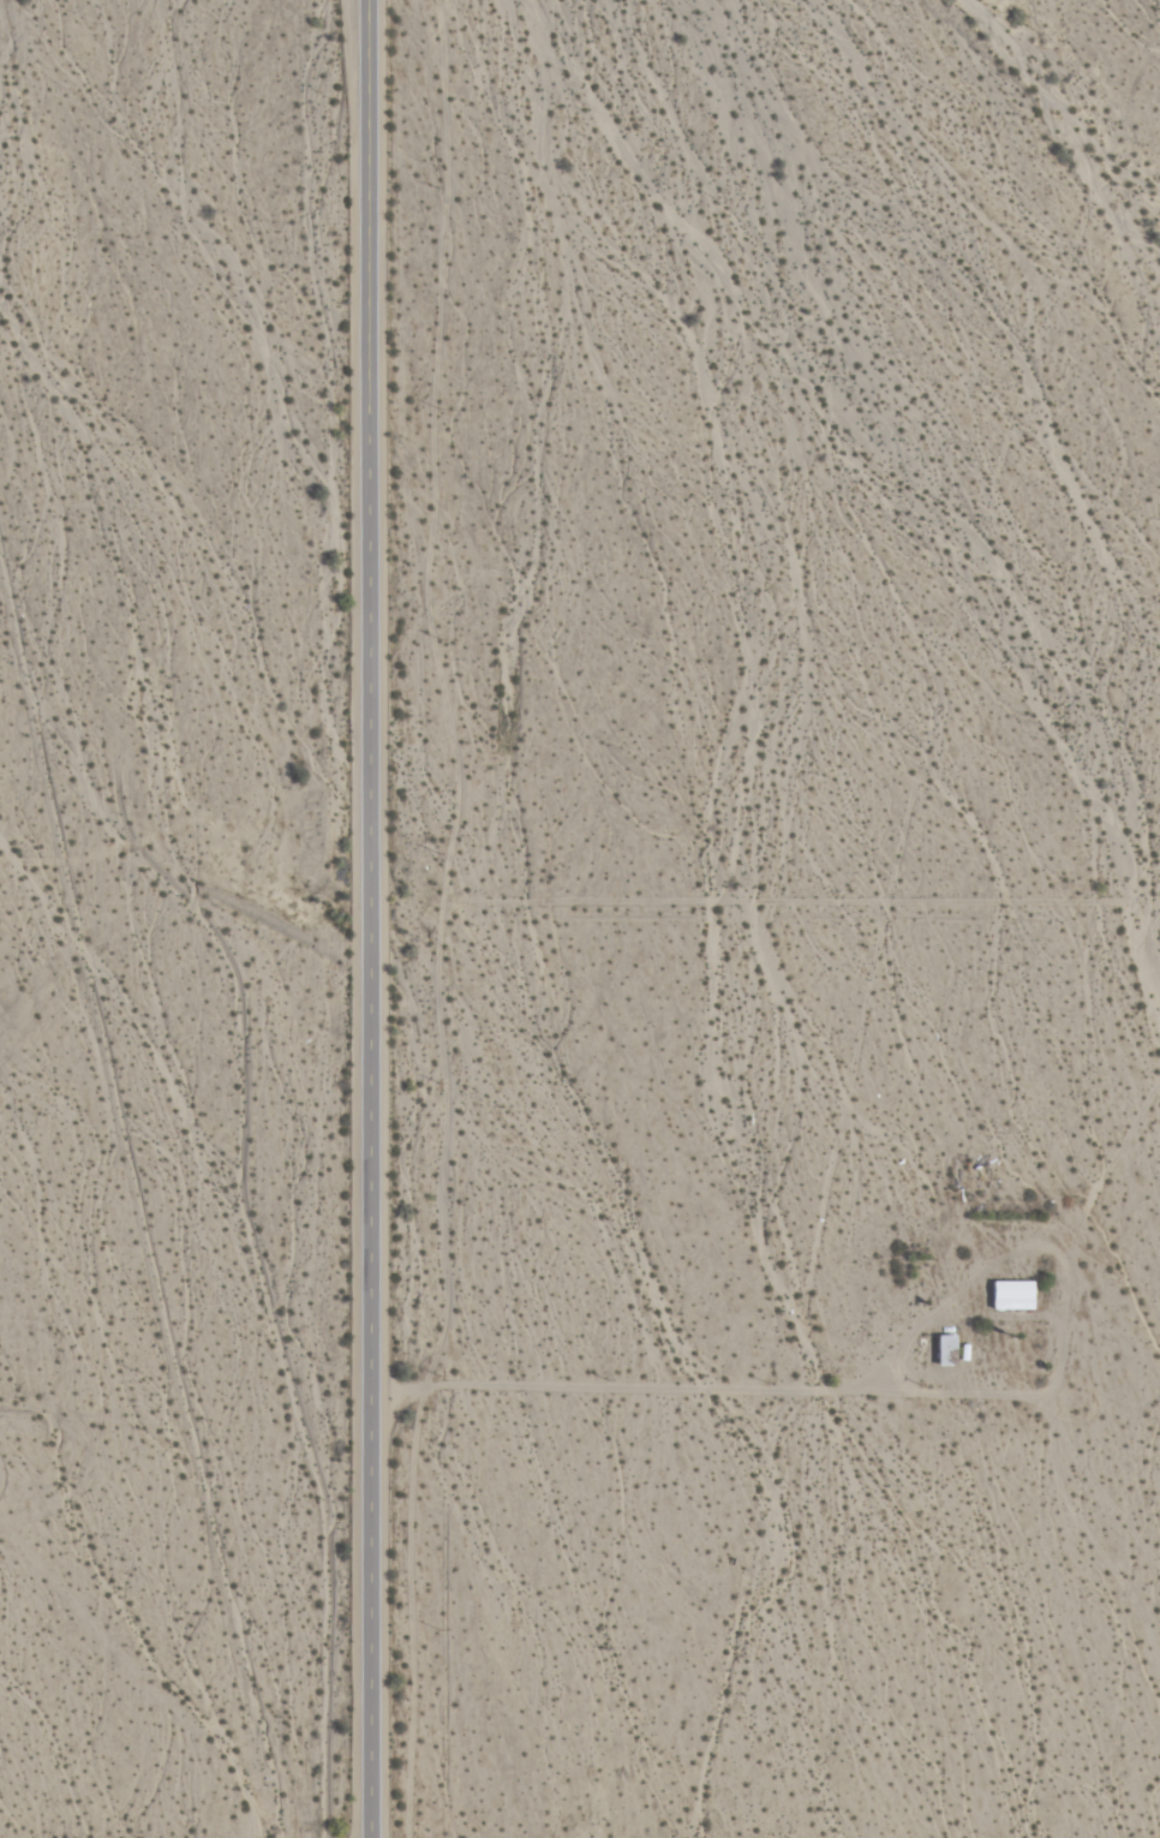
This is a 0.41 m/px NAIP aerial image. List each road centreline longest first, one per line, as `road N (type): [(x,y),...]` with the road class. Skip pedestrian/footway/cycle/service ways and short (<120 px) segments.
road 1 (trunk): [(374,1837),(376,0)]

